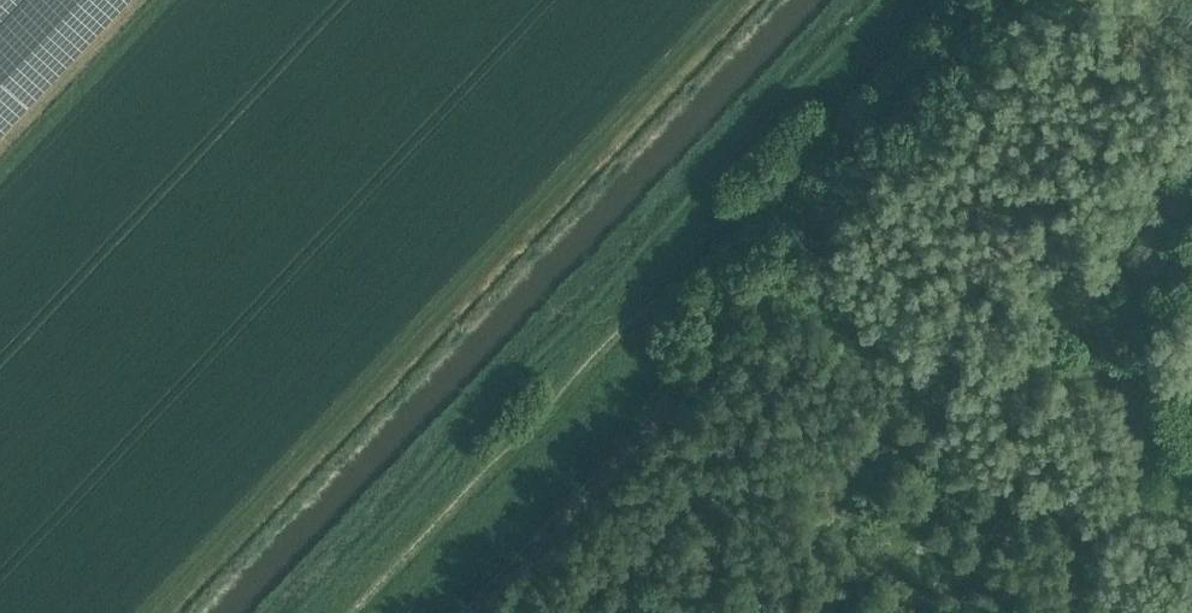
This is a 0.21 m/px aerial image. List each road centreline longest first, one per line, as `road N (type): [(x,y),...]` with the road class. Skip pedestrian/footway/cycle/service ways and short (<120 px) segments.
road 1 (track): [(908,548),(928,481),(848,392),(812,370),(724,363),(706,371),(479,612)]
road 2 (track): [(1034,612),(953,564),(908,548),(833,572),(783,612)]

